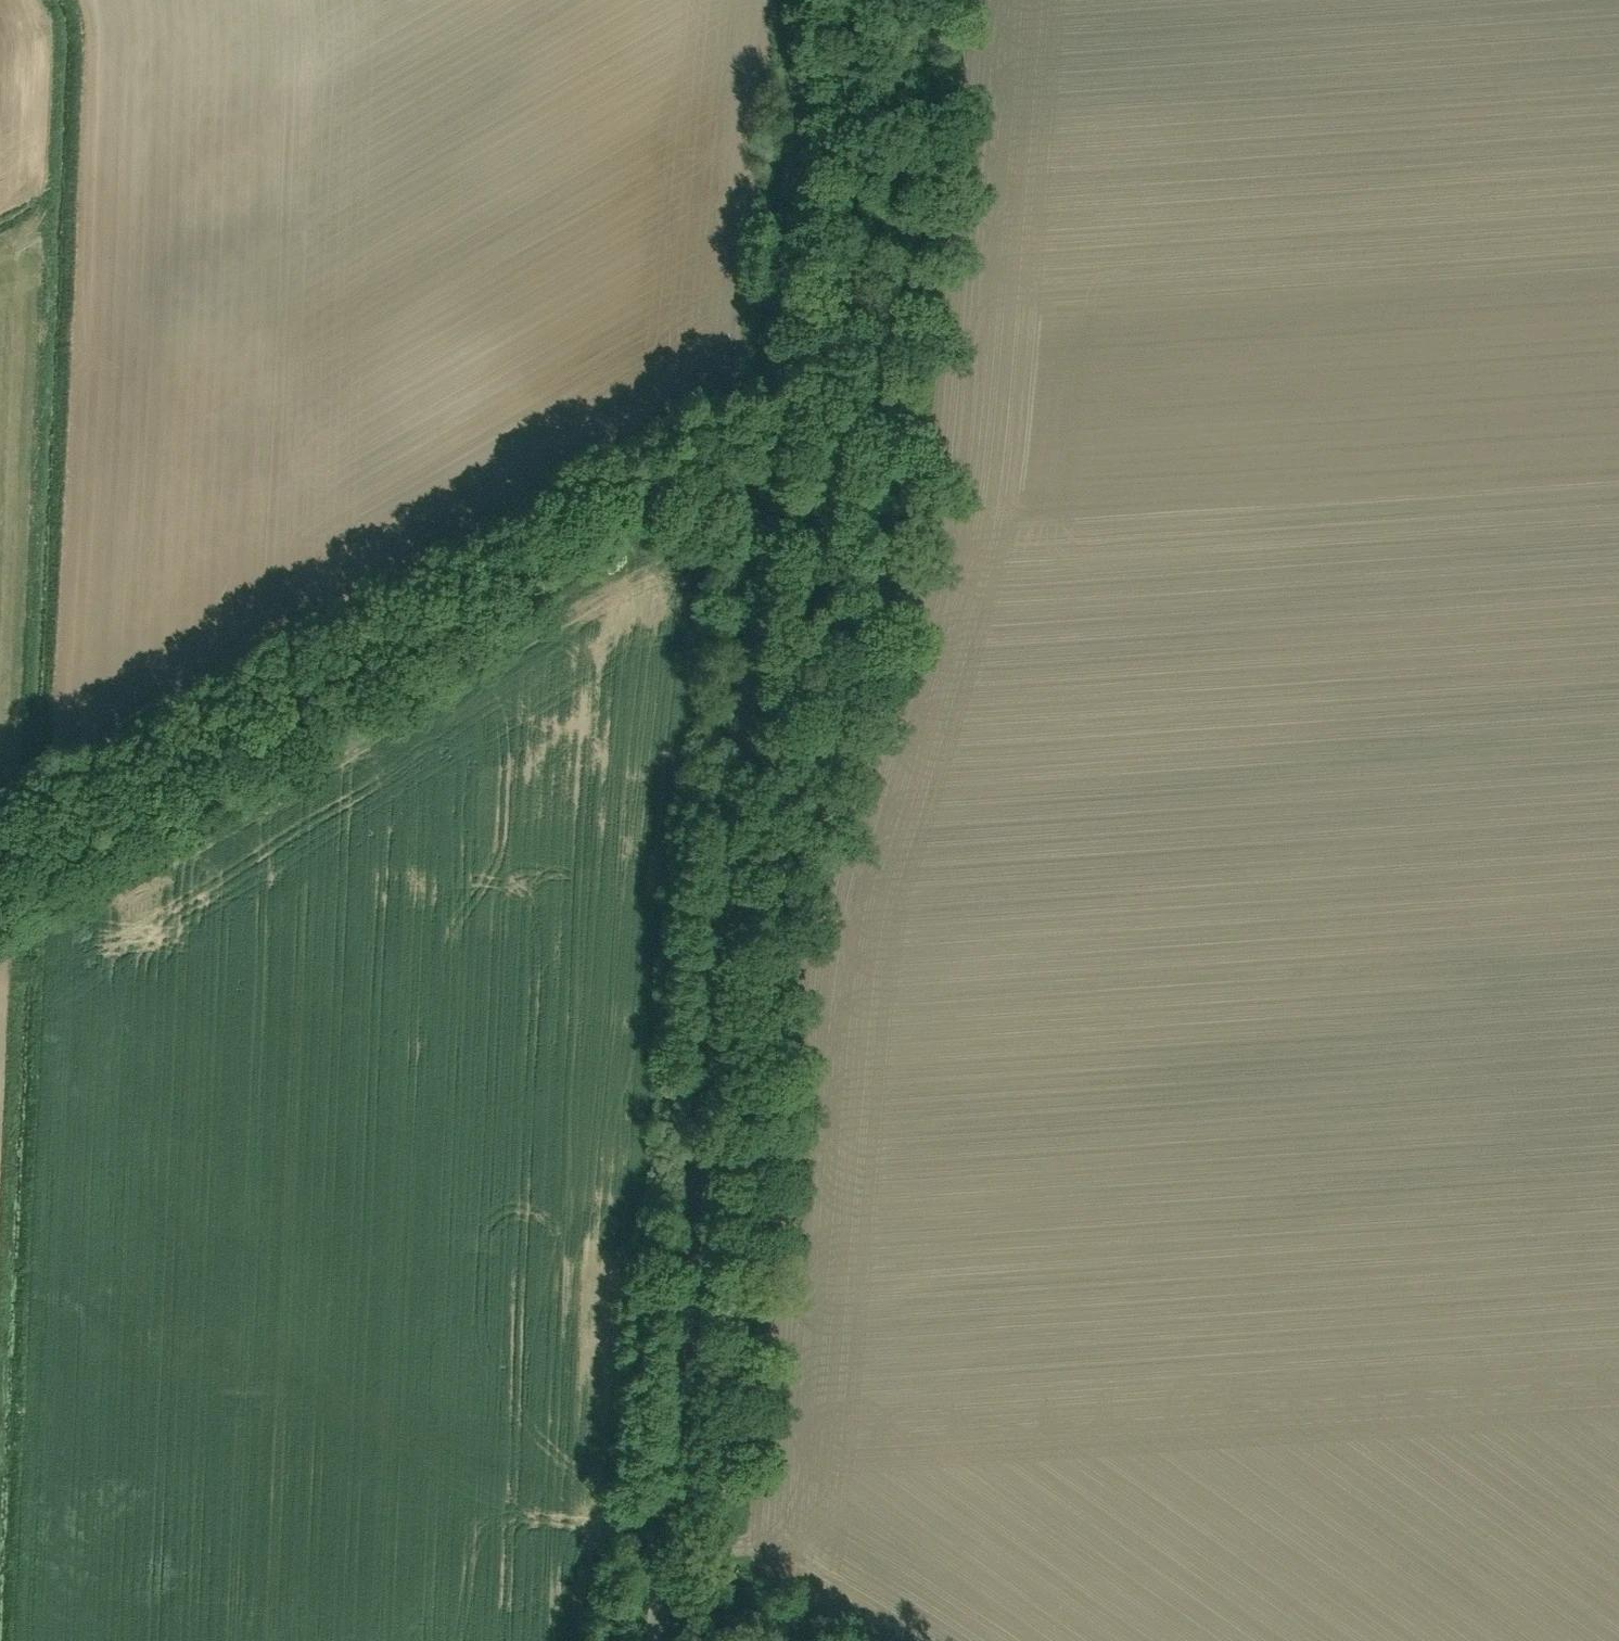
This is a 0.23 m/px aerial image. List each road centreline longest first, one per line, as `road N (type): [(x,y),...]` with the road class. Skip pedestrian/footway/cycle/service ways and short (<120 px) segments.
road 1 (residential): [(813,0),(661,1640)]
road 2 (track): [(0,888),(777,421)]
road 3 (track): [(666,1590),(795,1594)]

